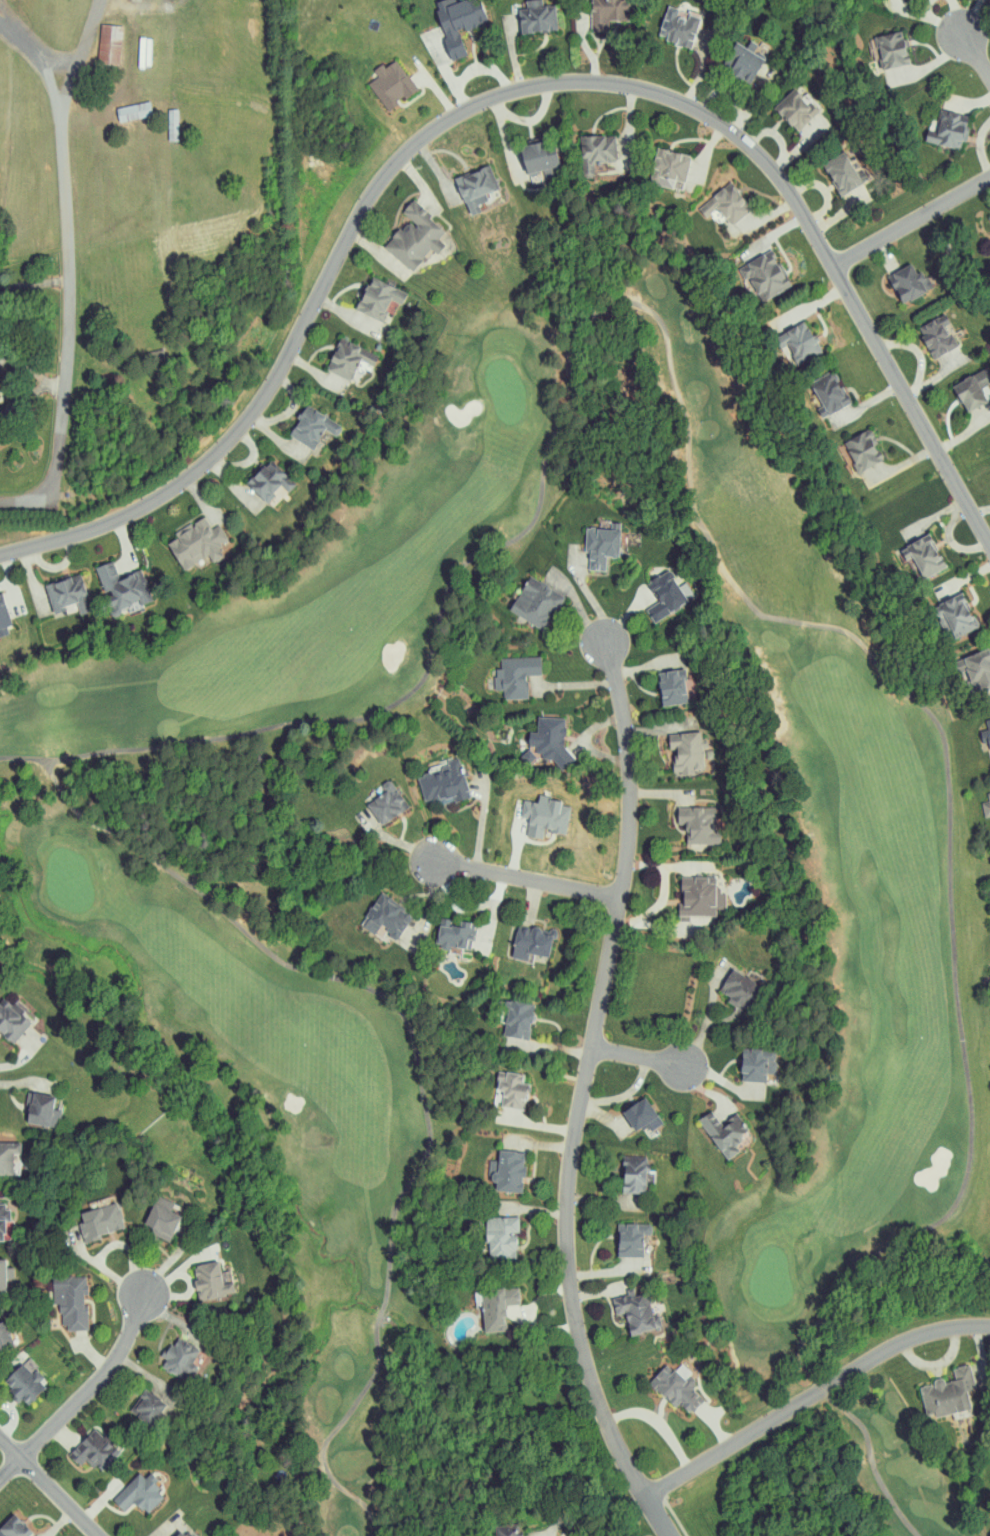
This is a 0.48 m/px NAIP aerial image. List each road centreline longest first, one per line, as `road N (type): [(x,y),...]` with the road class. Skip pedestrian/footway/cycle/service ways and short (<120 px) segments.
road 1 (residential): [(519,82),(431,132),(372,189),(283,371),(197,474),(99,525),(0,555)]
road 2 (residential): [(669,1535),(604,1420),(568,1276),(571,1147),(619,895)]
road 3 (residential): [(989,539),(774,160),(701,102),(603,74)]
road 4 (residential): [(119,0),(111,29),(66,99),(66,386),(55,473),(33,502),(0,503)]
road 5 (residential): [(645,1496),(900,1340),(989,1325)]
road 6 (residential): [(608,644),(630,792),(619,895)]
road 7 (residential): [(143,1298),(112,1367),(22,1462)]
road 8 (residential): [(619,895),(435,862)]
road 9 (residential): [(836,259),(989,170)]
road 10 (residential): [(96,1535),(0,1441)]

